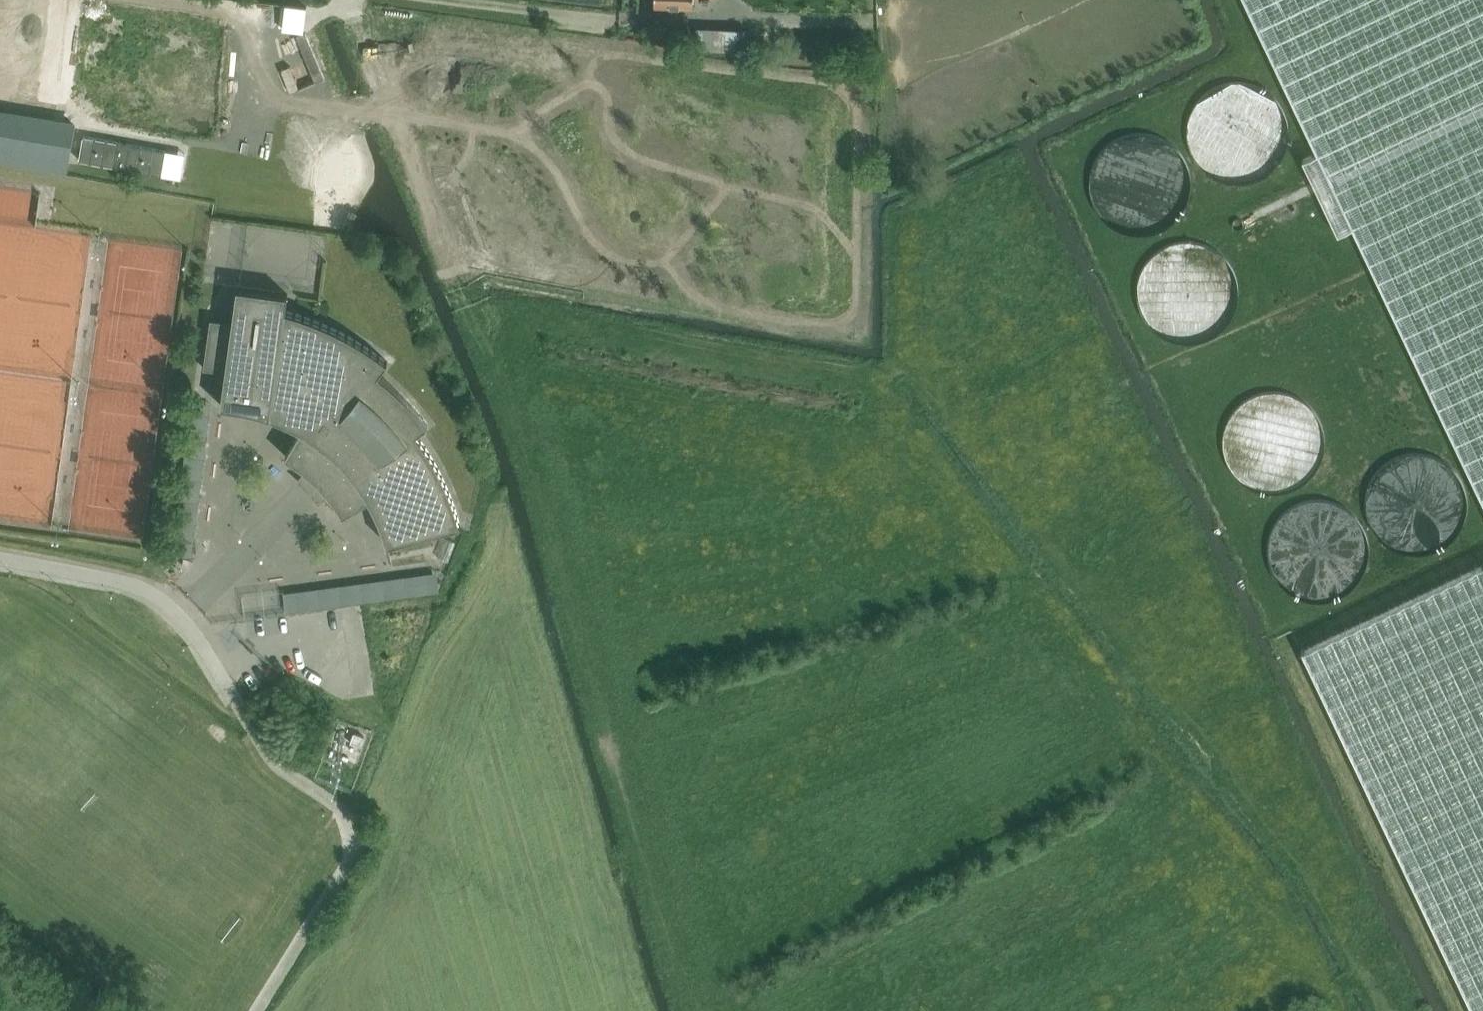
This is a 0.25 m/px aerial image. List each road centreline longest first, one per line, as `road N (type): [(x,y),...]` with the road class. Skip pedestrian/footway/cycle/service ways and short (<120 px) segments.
road 1 (unclassified): [(256,1010),(369,831),(270,758),(191,630),(161,599),(112,579),(0,559)]

